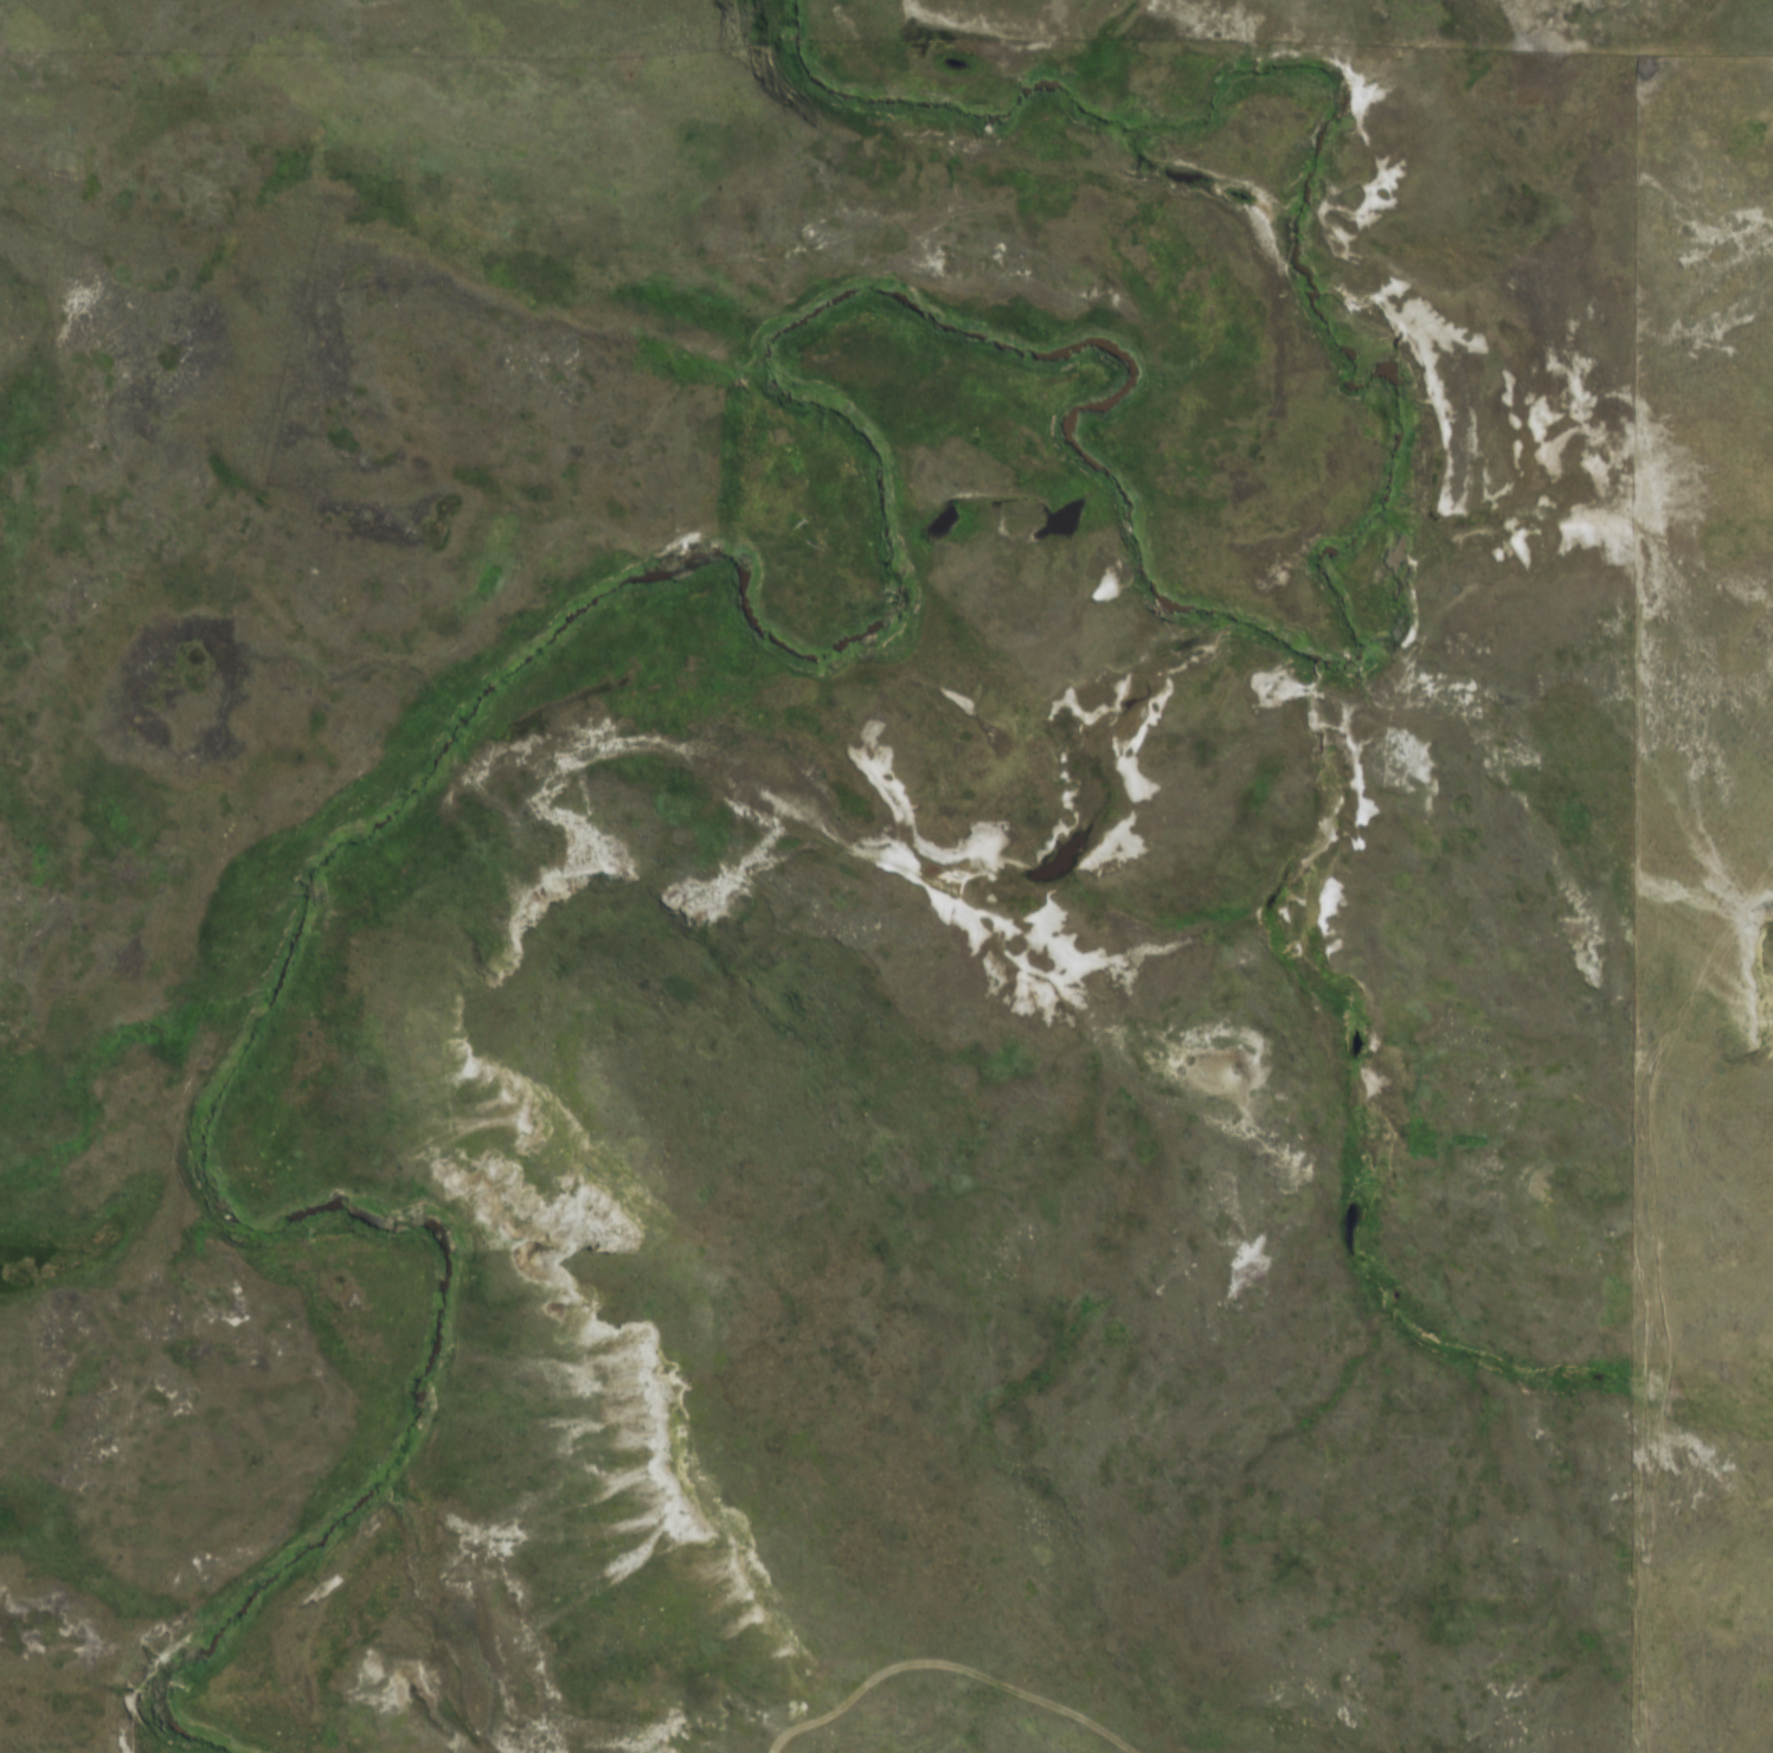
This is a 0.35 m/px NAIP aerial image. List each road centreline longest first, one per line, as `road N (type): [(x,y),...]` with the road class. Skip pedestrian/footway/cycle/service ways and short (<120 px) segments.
road 1 (track): [(783,1752),(786,1741),(840,1712),(878,1676),(917,1661),(956,1659),(1080,1716),(1135,1752)]

